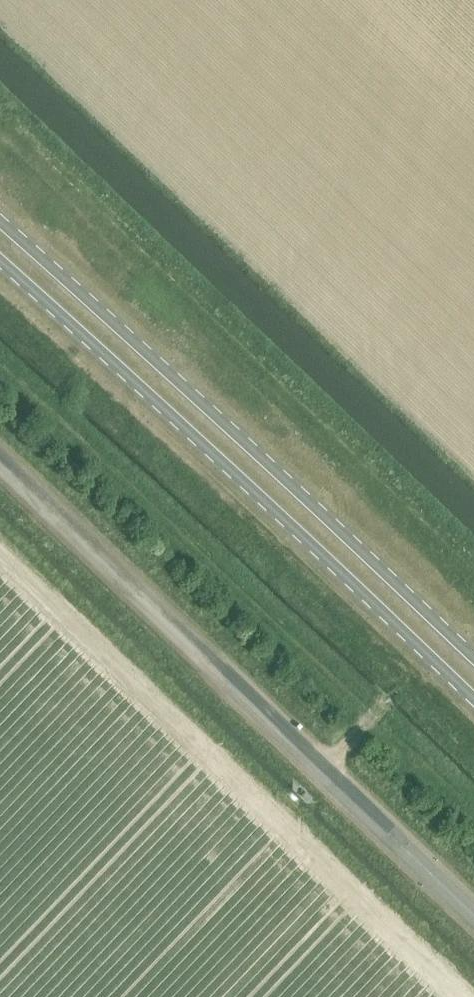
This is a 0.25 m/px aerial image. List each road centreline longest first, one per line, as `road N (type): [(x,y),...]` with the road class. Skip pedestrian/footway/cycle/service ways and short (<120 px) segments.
road 1 (unclassified): [(473,917),(0,462)]
road 2 (track): [(0,371),(473,817)]
road 3 (primary): [(0,263),(473,700)]
road 4 (primary): [(473,659),(0,223)]

